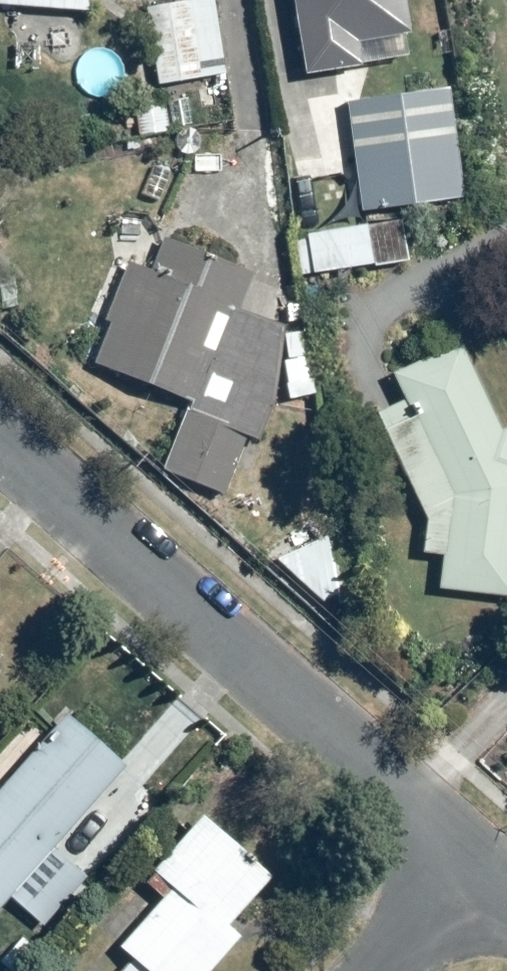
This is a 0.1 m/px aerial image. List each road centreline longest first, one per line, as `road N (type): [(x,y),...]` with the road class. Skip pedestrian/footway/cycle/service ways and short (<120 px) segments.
road 1 (residential): [(0,425),(480,860)]
road 2 (residential): [(381,970),(480,860)]

